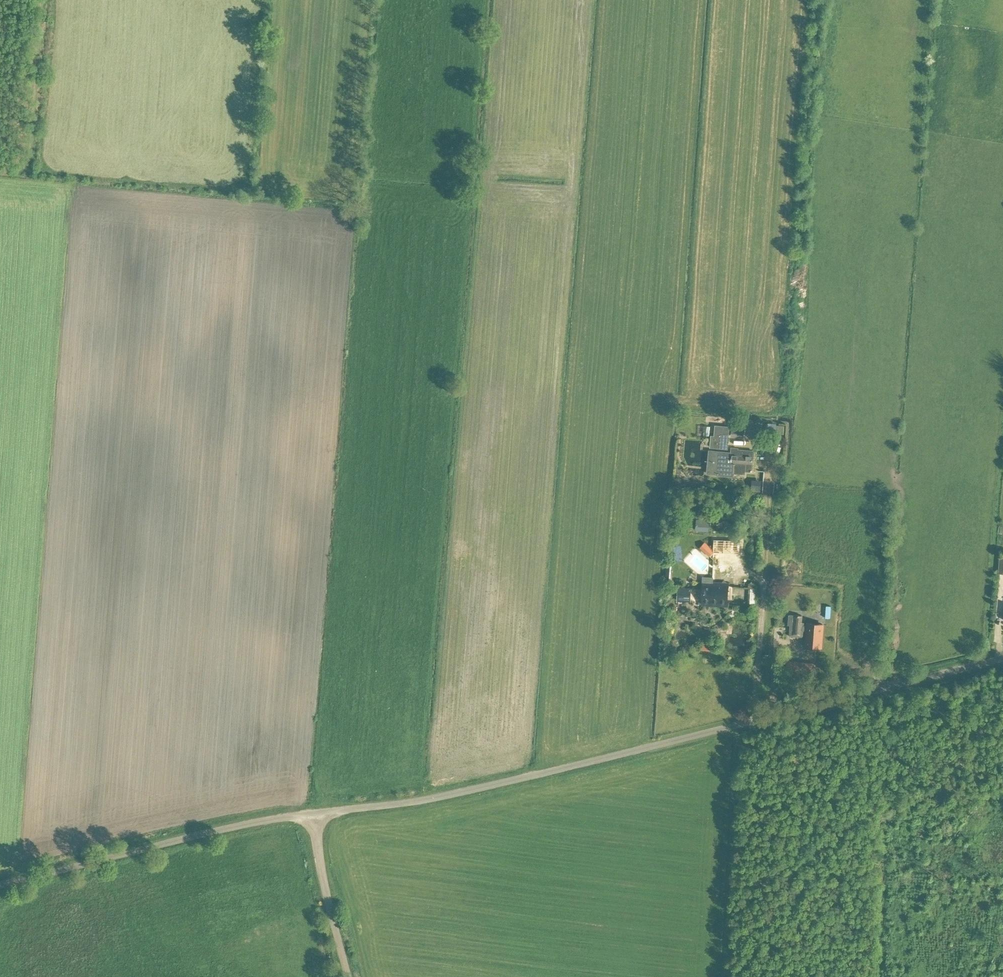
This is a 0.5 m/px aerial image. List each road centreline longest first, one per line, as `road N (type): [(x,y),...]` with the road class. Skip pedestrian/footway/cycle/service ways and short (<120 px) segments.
road 1 (unclassified): [(0,885),(253,822),(416,801),(1002,658)]
road 2 (track): [(754,720),(771,435)]
road 3 (track): [(309,813),(347,976)]

